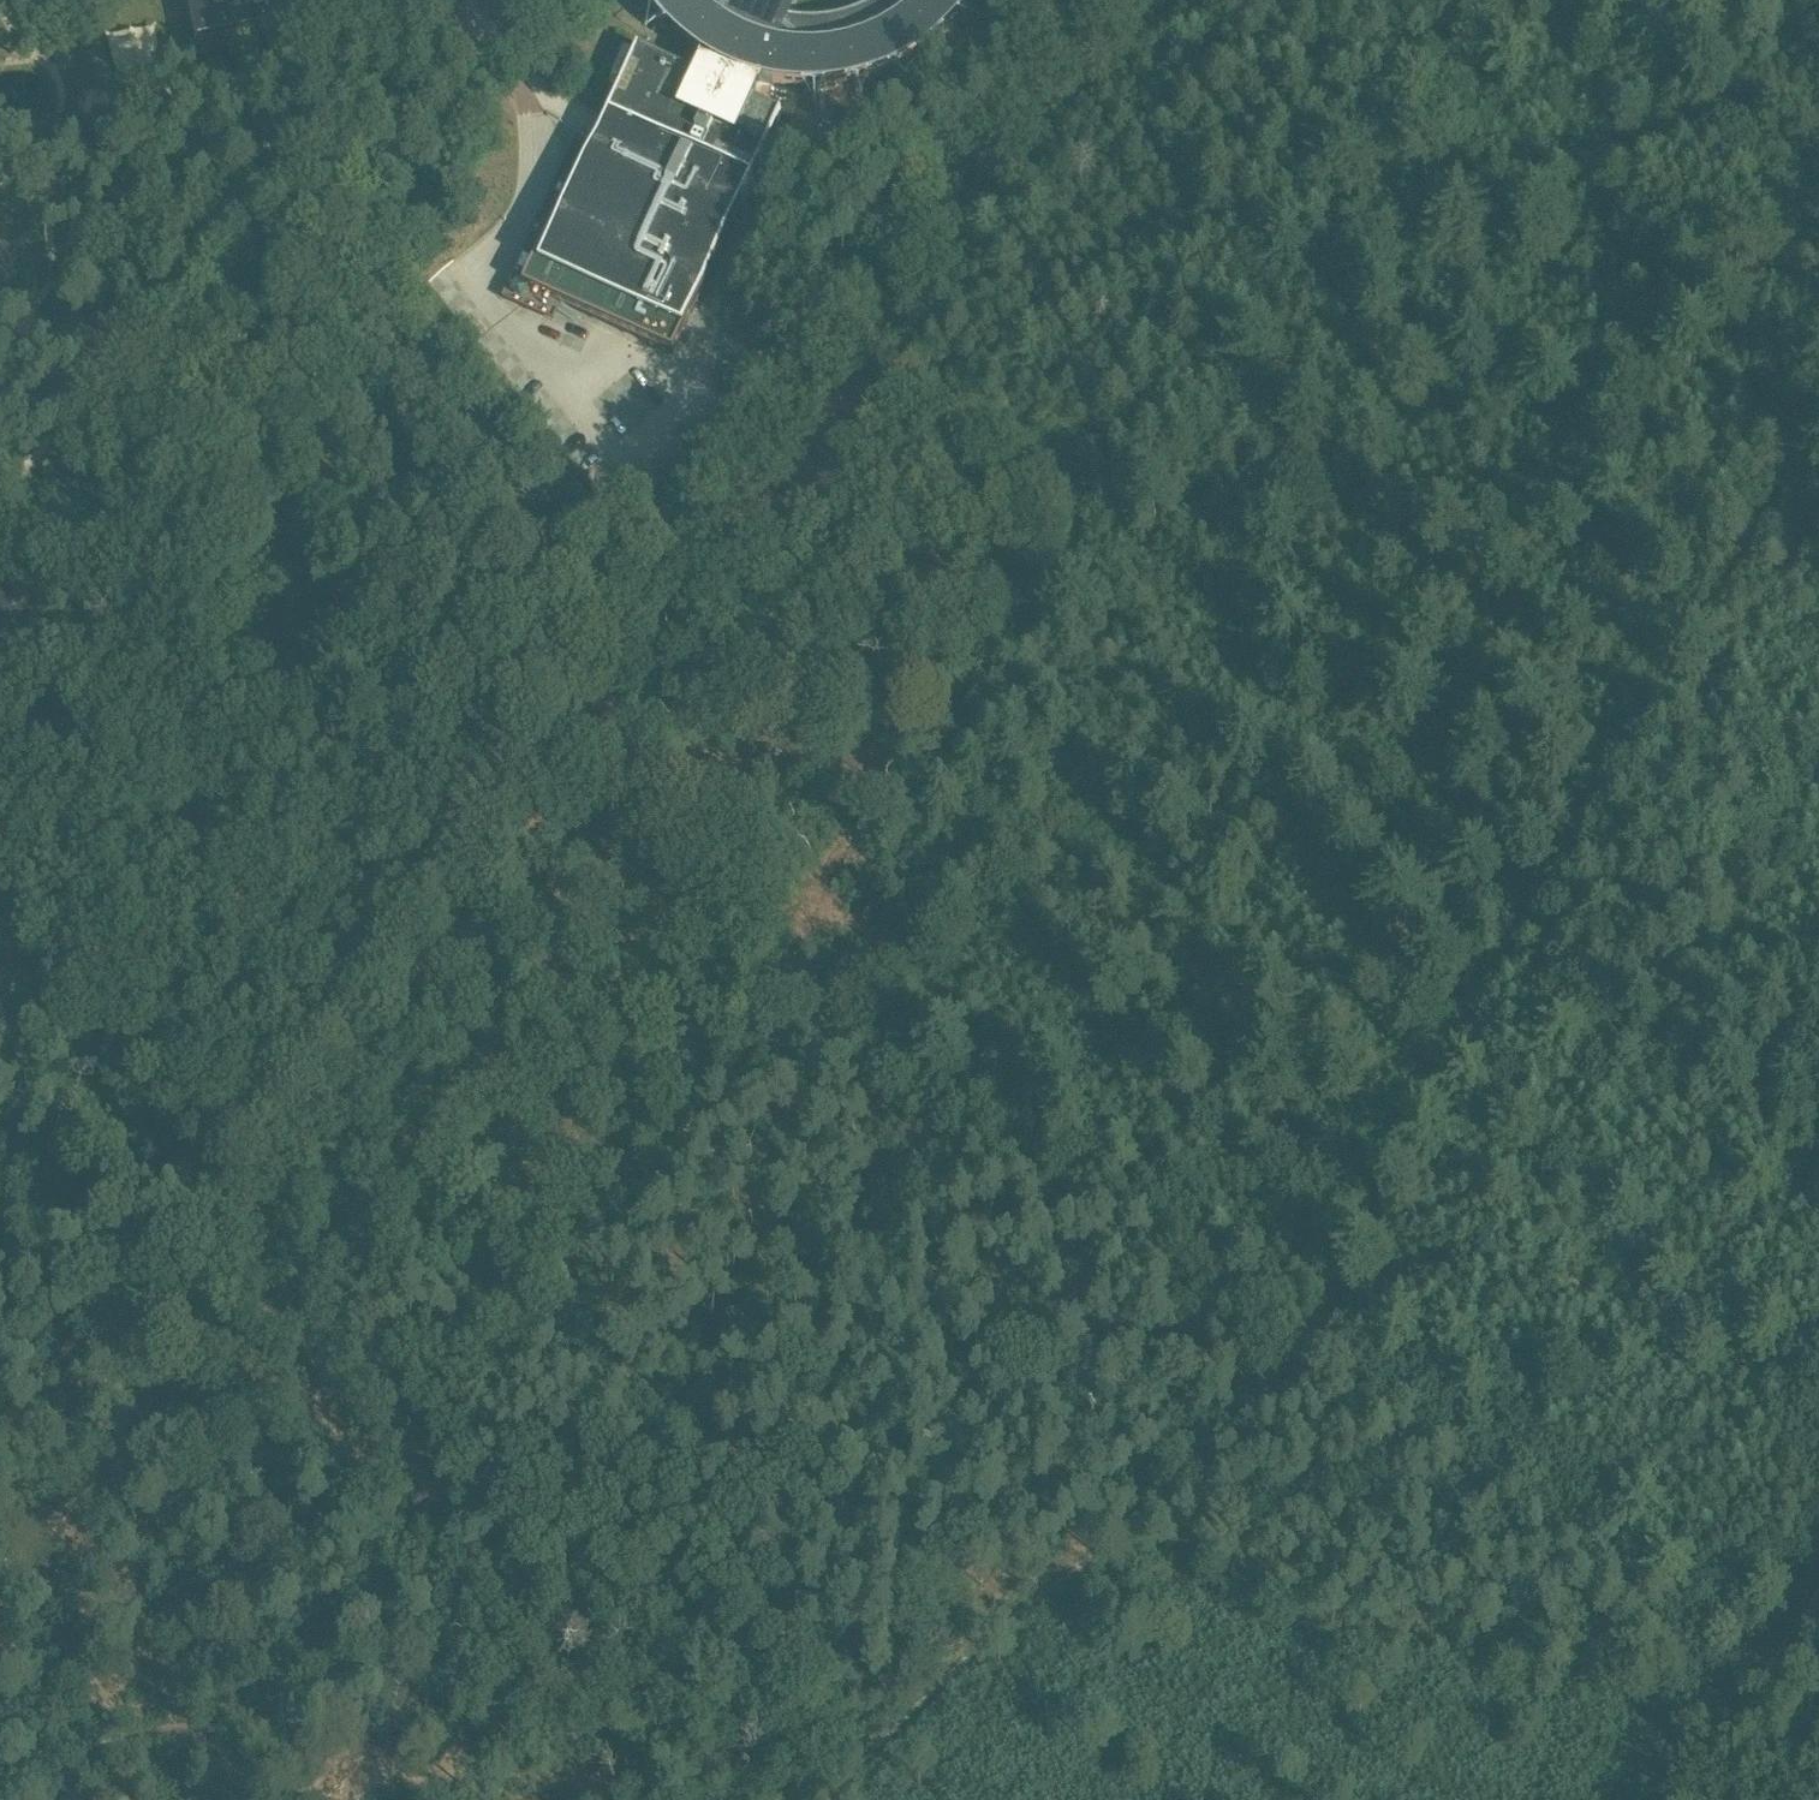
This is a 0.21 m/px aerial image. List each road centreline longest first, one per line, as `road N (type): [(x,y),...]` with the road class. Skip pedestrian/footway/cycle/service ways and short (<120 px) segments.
road 1 (track): [(1091,0),(597,727),(0,1560)]
road 2 (track): [(1818,1606),(1699,1799)]

